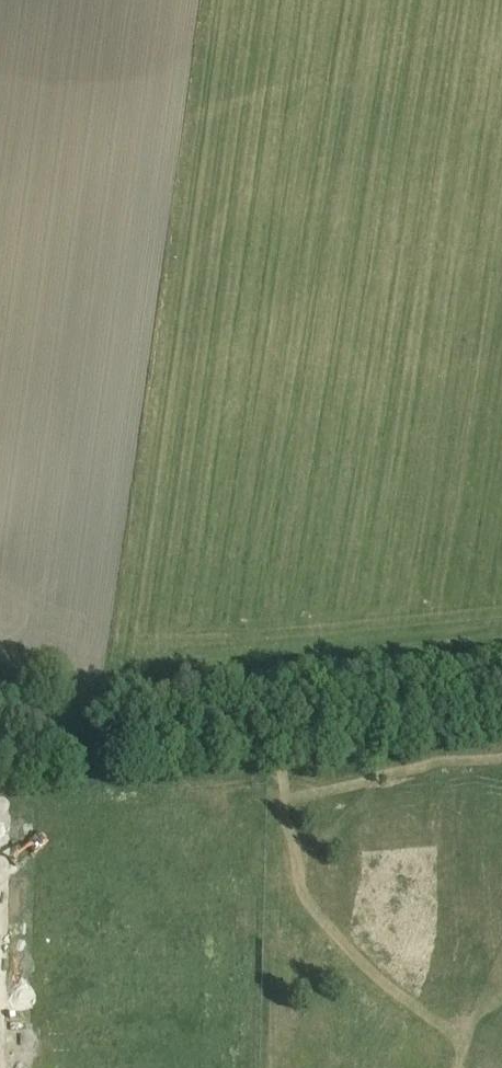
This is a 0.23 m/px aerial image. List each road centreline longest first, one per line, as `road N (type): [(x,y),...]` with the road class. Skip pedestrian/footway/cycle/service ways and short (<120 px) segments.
road 1 (track): [(107,786),(0,685)]

